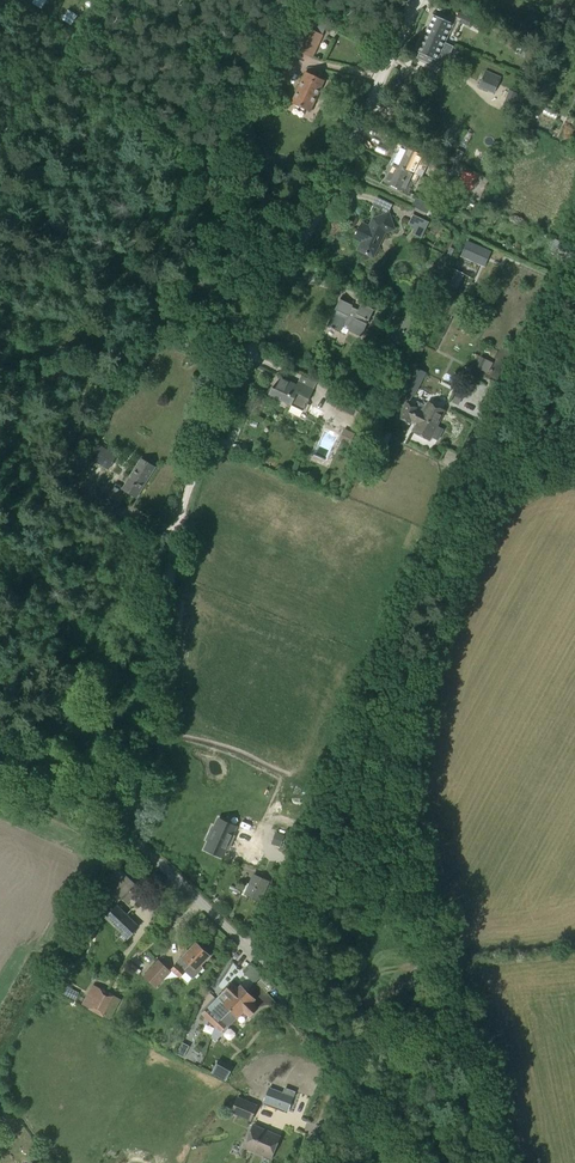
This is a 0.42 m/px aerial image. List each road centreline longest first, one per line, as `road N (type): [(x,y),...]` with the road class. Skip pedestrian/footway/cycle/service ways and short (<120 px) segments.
road 1 (unclassified): [(406,0),(176,491),(135,795),(120,835)]
road 2 (unclassified): [(304,1162),(343,1053),(266,967),(120,835)]
road 3 (track): [(298,823),(455,471)]
road 4 (track): [(429,958),(343,1053),(449,1162)]
road 5 (unclassified): [(120,835),(0,777)]

